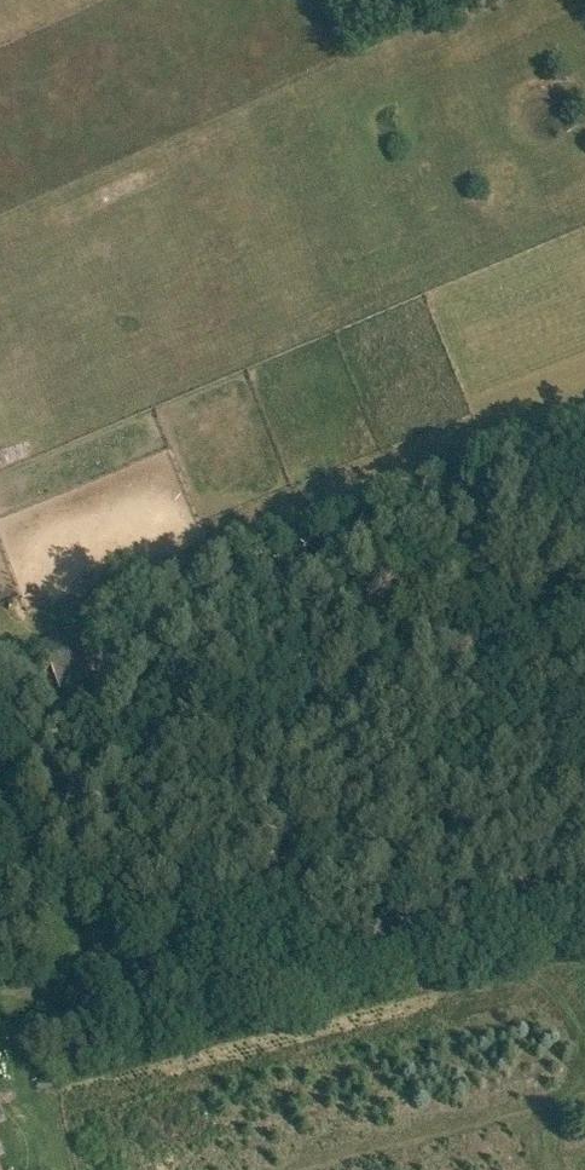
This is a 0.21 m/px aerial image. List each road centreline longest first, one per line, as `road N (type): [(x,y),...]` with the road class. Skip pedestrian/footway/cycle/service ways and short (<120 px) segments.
road 1 (track): [(584,938),(330,992),(94,976),(0,987)]

